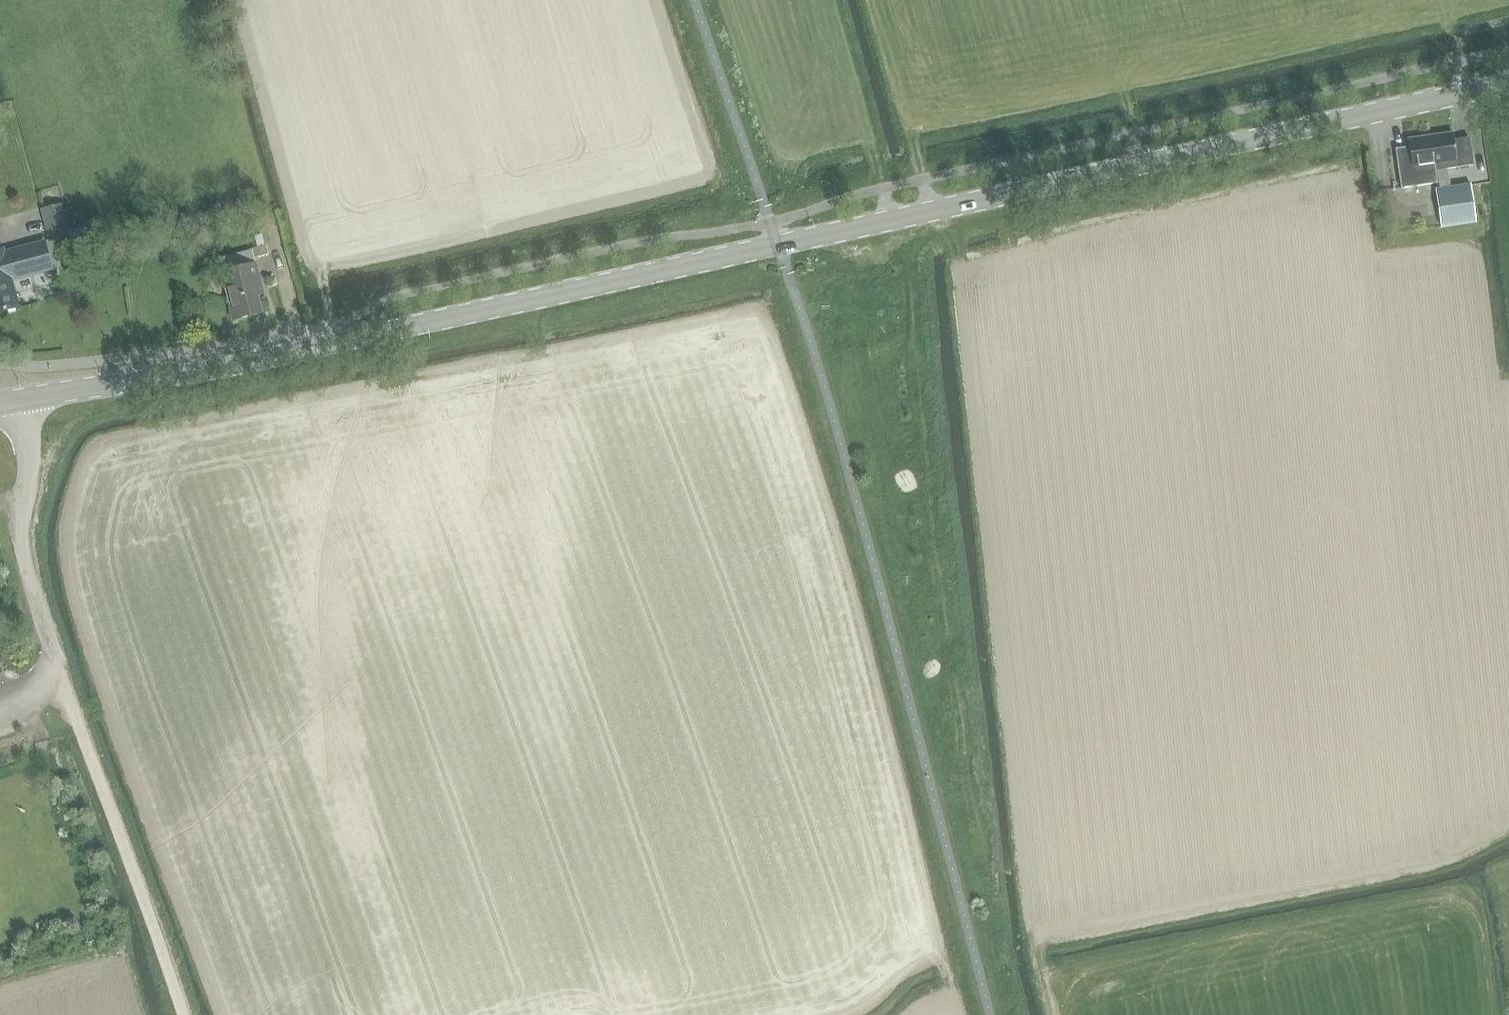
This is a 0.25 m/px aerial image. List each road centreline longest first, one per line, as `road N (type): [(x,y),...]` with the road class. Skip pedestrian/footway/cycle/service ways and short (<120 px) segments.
road 1 (tertiary): [(0,403),(209,370),(1508,84)]

